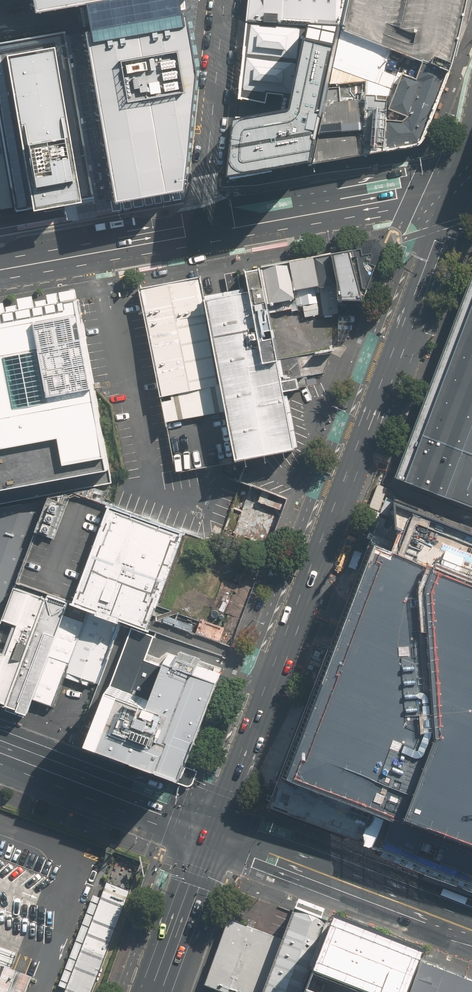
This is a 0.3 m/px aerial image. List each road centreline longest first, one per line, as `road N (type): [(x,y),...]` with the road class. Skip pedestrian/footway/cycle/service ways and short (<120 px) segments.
road 1 (primary): [(215,831),(459,183)]
road 2 (secondary): [(215,831),(471,930)]
road 3 (secondary): [(203,229),(459,183)]
road 4 (residential): [(203,229),(225,0)]
road 5 (secondary): [(0,752),(215,831)]
road 6 (secondary): [(0,266),(203,229)]
road 7 (primary): [(162,991),(215,831)]

